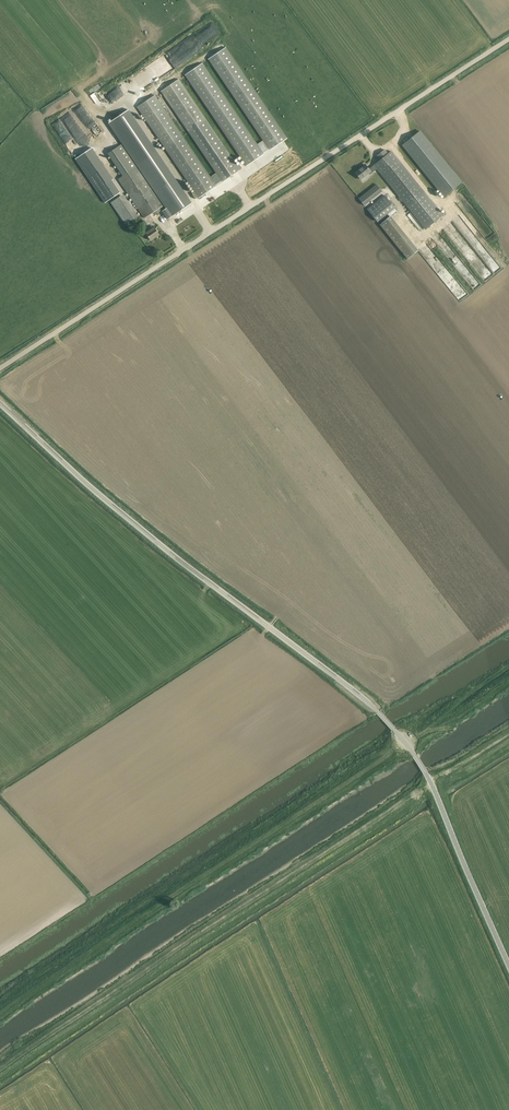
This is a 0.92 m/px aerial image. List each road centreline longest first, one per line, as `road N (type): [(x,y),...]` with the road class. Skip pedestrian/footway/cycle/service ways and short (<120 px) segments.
road 1 (tertiary): [(508,966),(431,784),(396,730),(155,543),(0,403)]
road 2 (unclassified): [(0,368),(508,39)]
road 3 (track): [(0,1075),(431,784)]
road 4 (track): [(0,1001),(405,743)]

